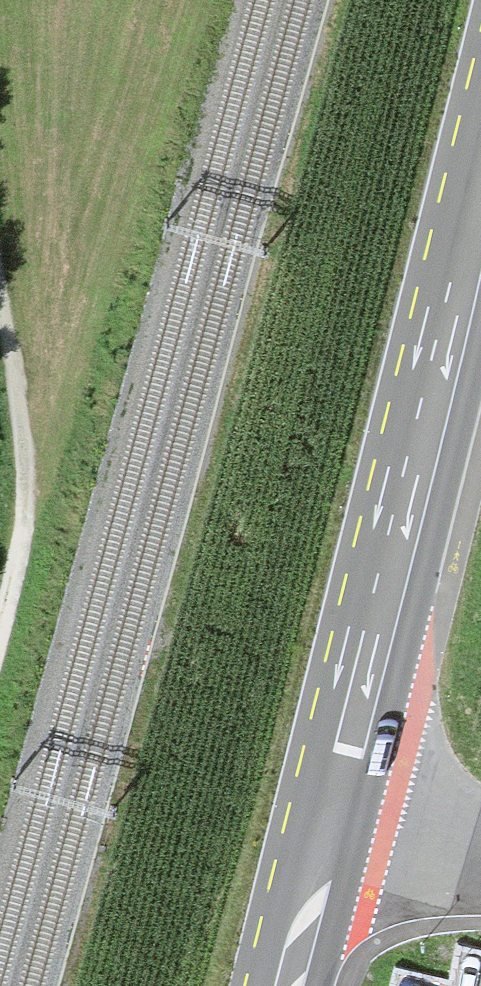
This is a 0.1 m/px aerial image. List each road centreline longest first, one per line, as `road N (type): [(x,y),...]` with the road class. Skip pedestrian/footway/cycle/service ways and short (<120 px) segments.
road 1 (primary): [(480,86),(259,985)]
road 2 (track): [(0,635),(21,546),(26,459),(0,299)]

